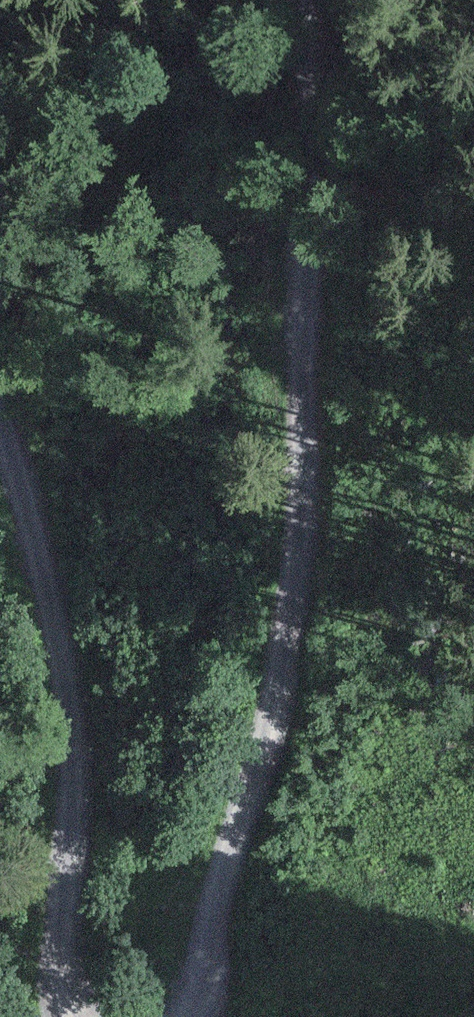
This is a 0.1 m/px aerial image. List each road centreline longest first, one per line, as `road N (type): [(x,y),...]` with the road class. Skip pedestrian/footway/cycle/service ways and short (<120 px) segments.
road 1 (track): [(190,1016),(206,980),(238,808),(283,642),(302,302),(321,161),(310,0)]
road 2 (track): [(0,383),(58,640),(58,855)]
road 3 (track): [(58,855),(63,998),(79,1016)]

